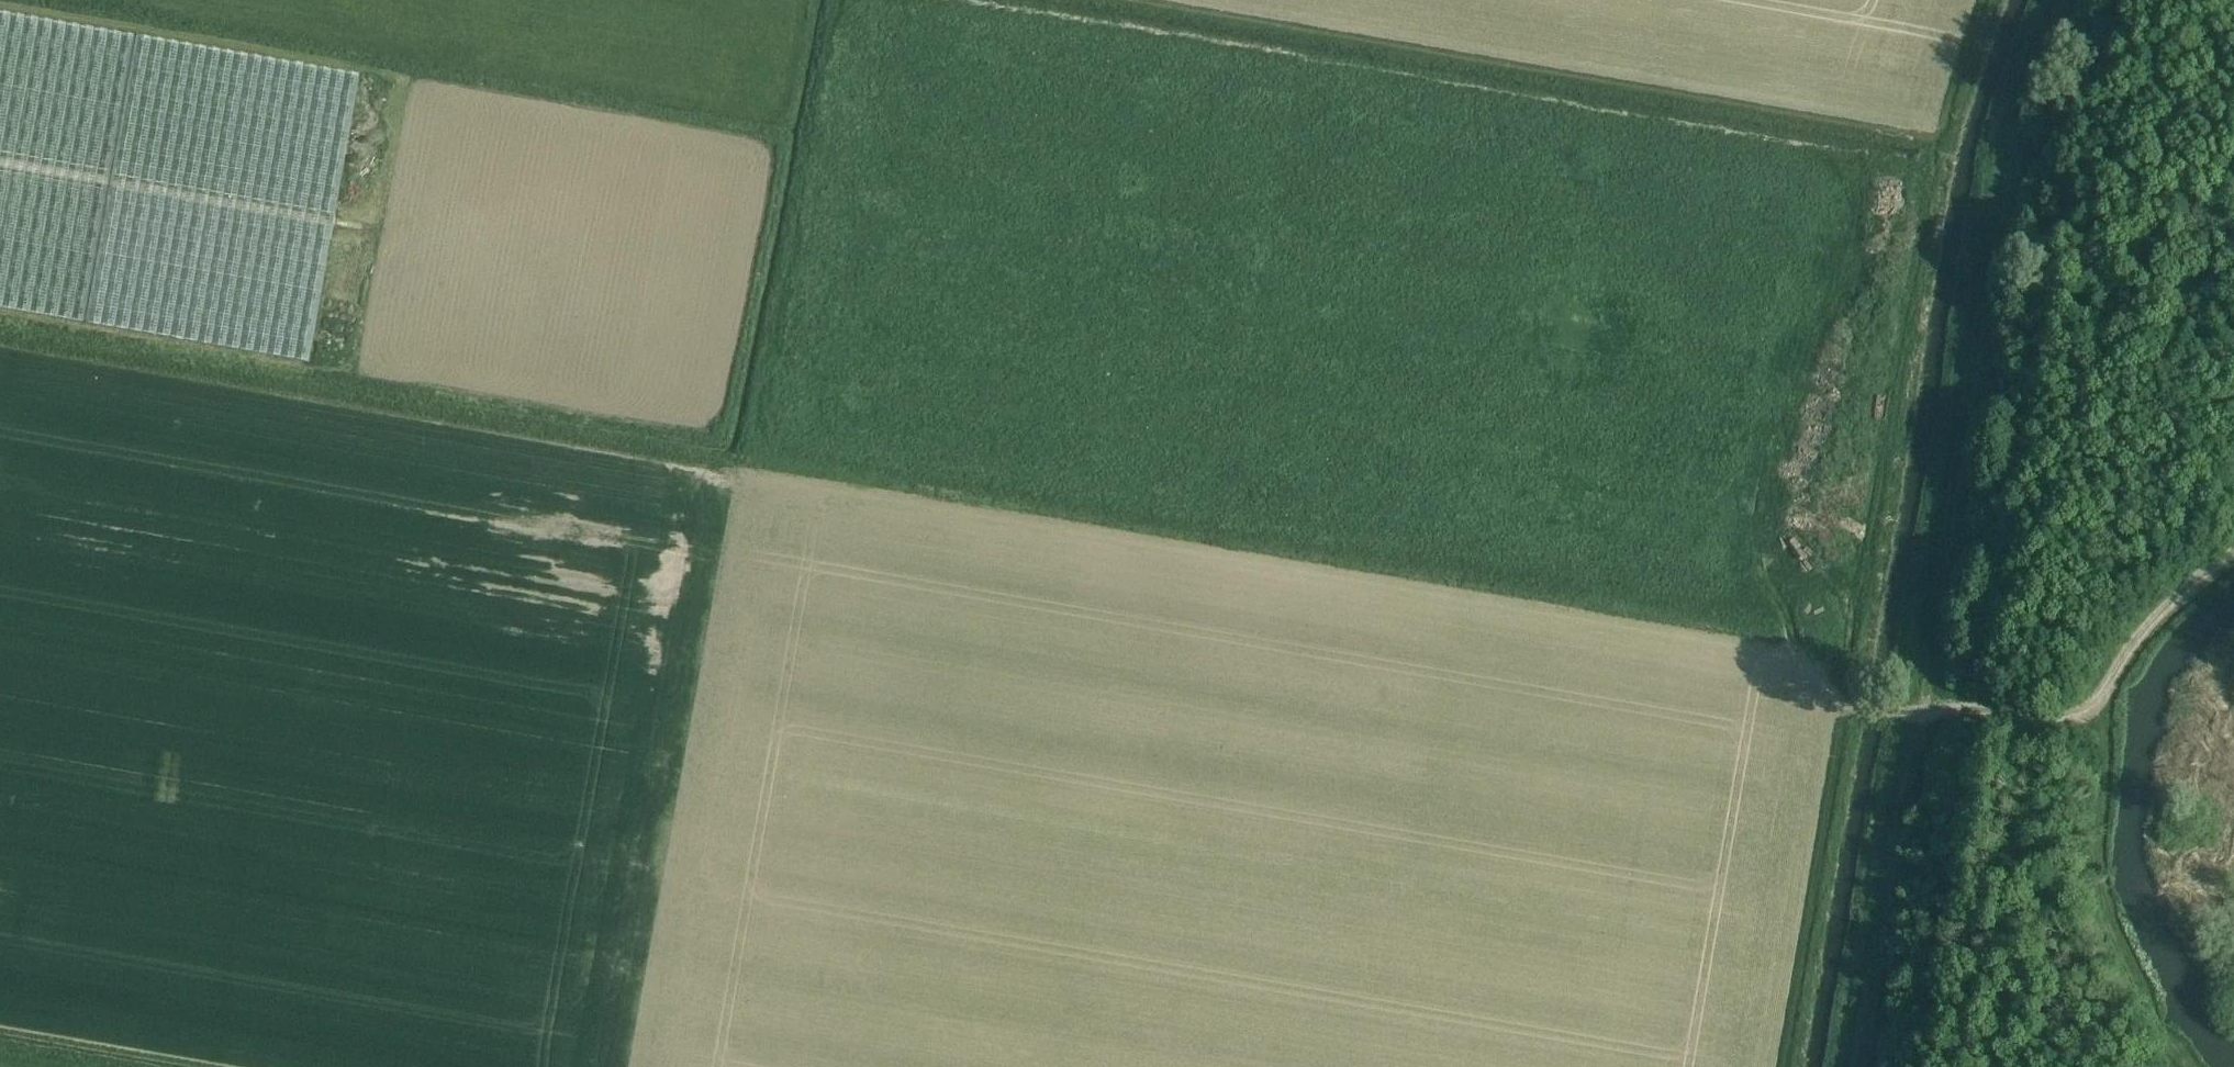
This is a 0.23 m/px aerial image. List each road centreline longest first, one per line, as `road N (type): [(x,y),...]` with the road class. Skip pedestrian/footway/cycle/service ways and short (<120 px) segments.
road 1 (track): [(2065,0),(1996,207),(1919,716)]
road 2 (track): [(2233,557),(2152,622),(2078,718)]
road 3 (track): [(1919,716),(1953,711),(2050,726),(2078,718)]

